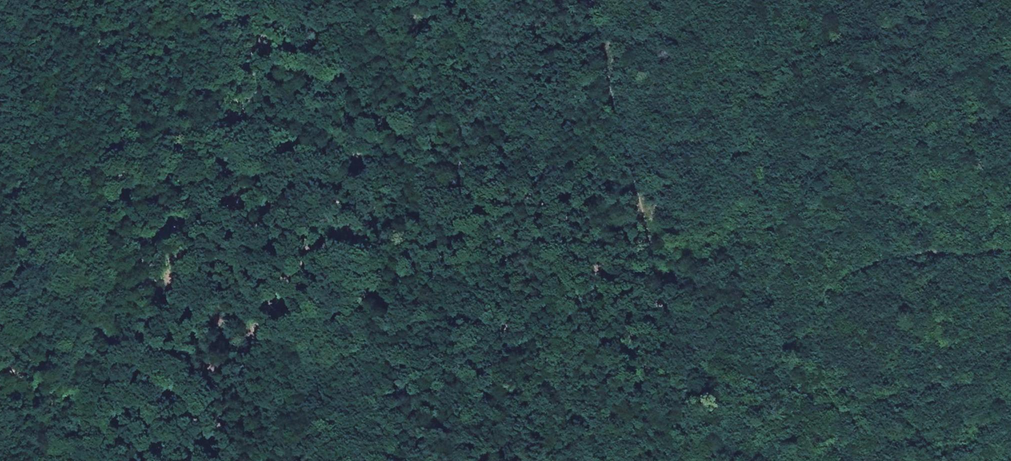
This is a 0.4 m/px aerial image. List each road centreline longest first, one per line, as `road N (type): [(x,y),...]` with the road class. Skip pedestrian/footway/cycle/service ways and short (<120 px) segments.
road 1 (track): [(592,0),(704,460)]
road 2 (track): [(169,0),(276,460)]

